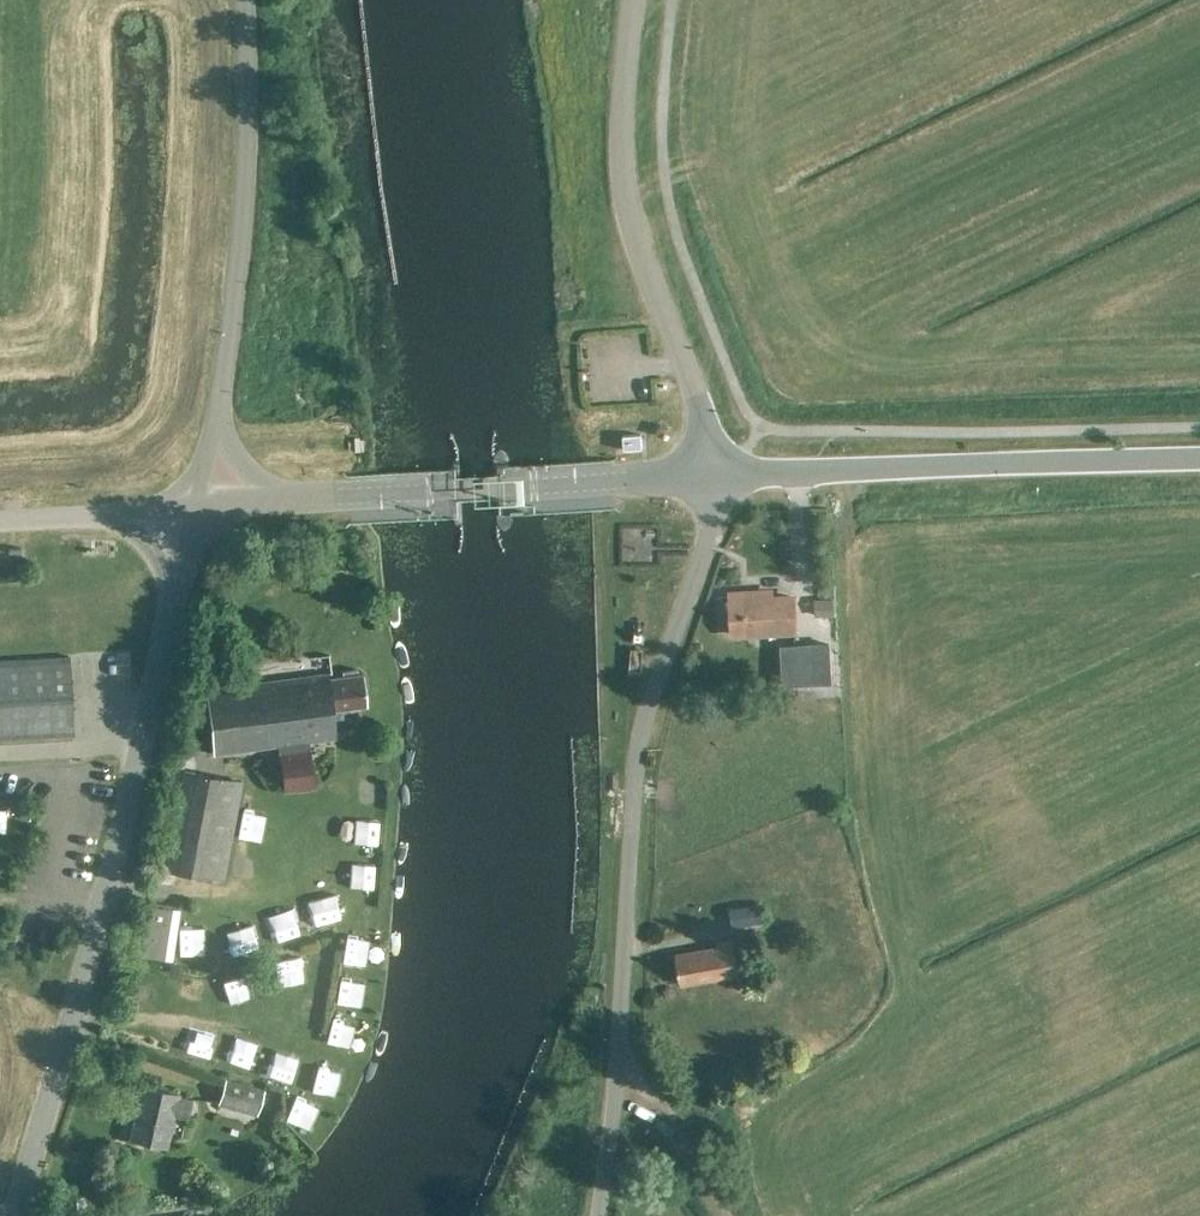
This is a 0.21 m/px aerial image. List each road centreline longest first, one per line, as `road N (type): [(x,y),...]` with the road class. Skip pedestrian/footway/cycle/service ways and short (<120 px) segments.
road 1 (unclassified): [(597,1215),(618,1058),(638,747),(706,539),(710,475)]
road 2 (tertiary): [(13,1215),(178,595)]
road 3 (tertiary): [(710,475),(693,392),(622,194),(619,126),(631,0)]
road 4 (tertiary): [(710,475),(1199,458)]
road 5 (tertiary): [(710,475),(277,502)]
road 6 (unclassified): [(216,419),(247,176),(243,0)]
road 7 (track): [(618,1058),(645,1080),(730,1215)]

